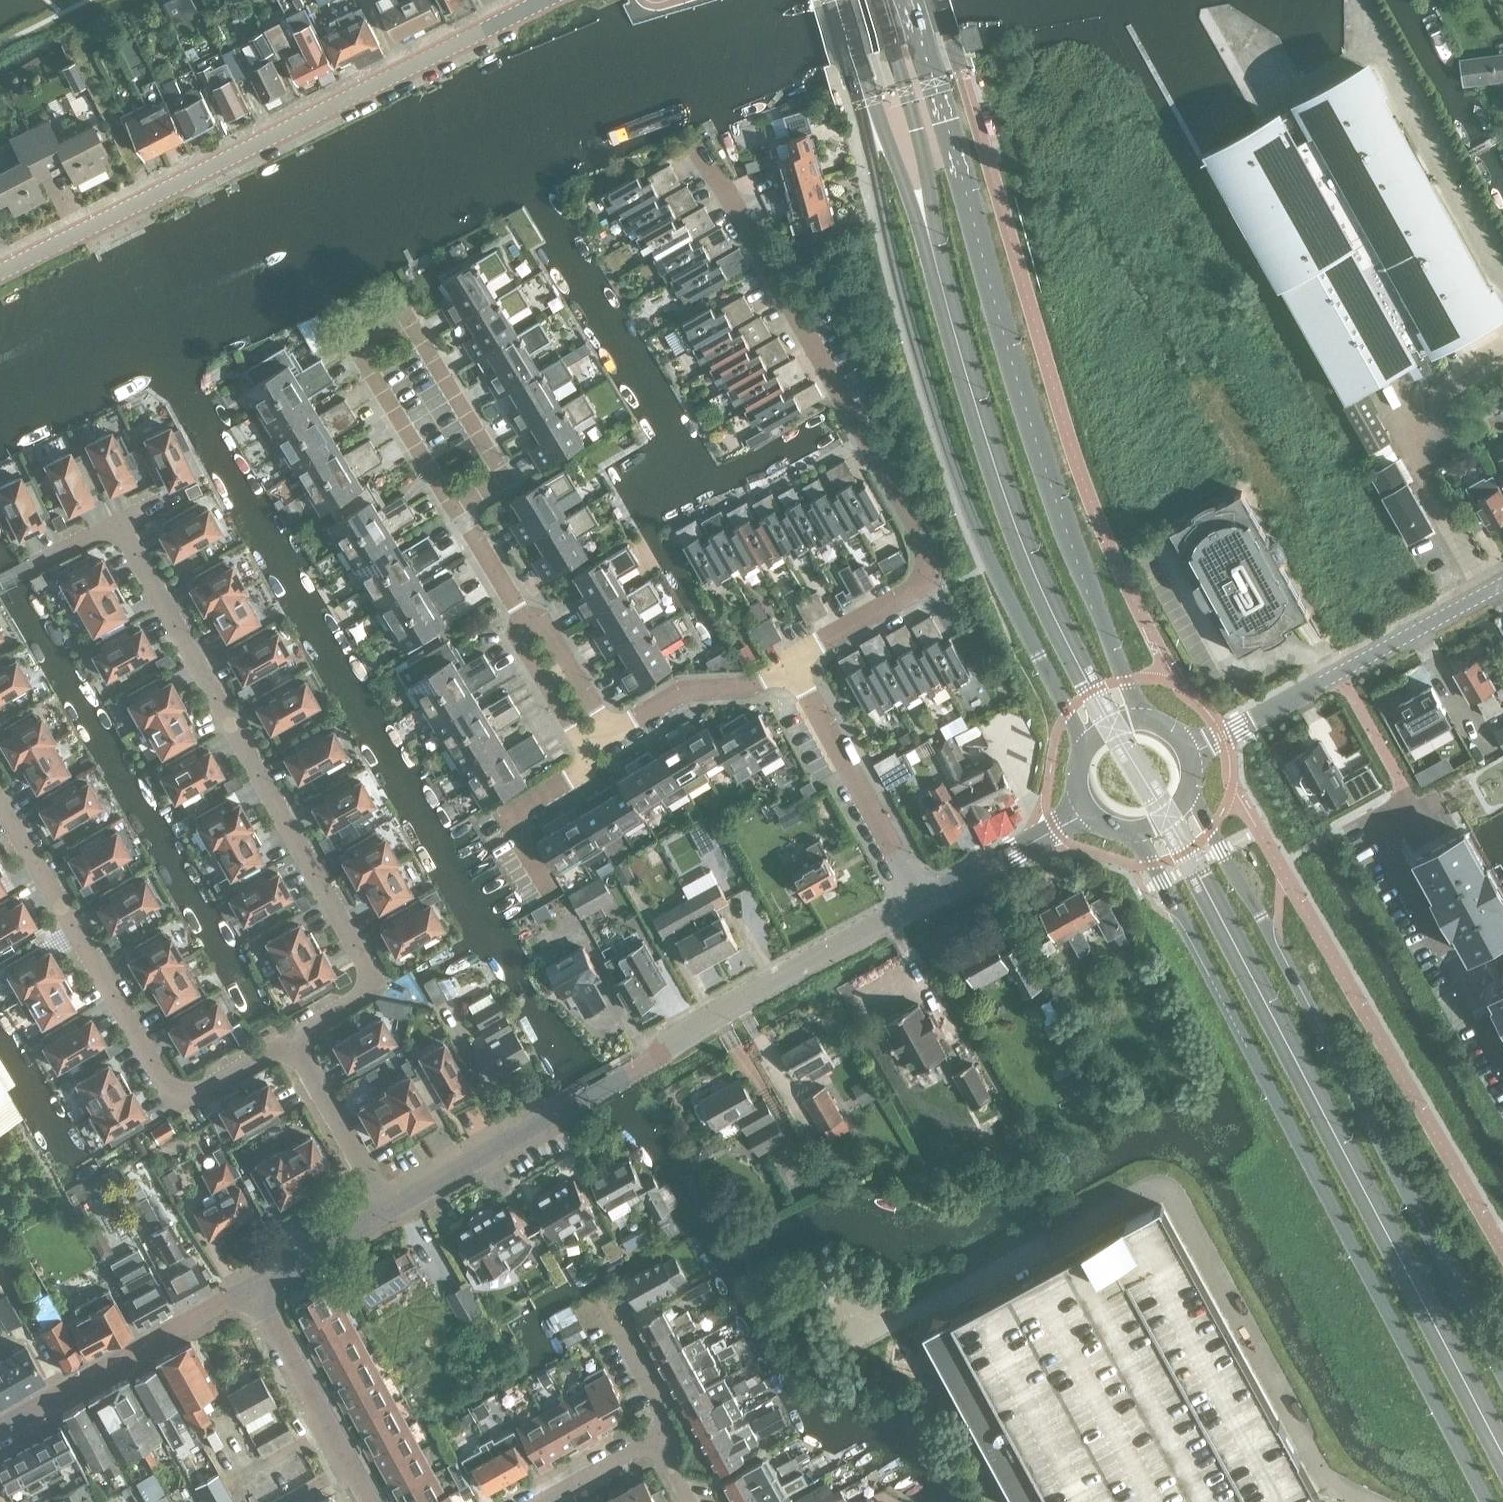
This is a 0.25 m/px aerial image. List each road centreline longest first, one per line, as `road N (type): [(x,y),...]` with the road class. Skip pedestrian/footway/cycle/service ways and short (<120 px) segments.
road 1 (secondary): [(836,0),(865,99),(888,230),(954,464),(976,525),(1084,747)]
road 2 (secondary): [(1126,829),(1154,864),(1489,1501)]
road 3 (secondary): [(1136,714),(1030,422),(909,0)]
road 4 (residential): [(789,662),(936,575),(909,510),(698,147)]
road 5 (secondary): [(1502,1374),(1275,937),(1189,794)]
road 6 (tertiary): [(0,273),(541,0)]
road 7 (residential): [(375,986),(118,520)]
road 8 (residential): [(291,1041),(179,1103),(0,802)]
road 9 (unclassified): [(1190,751),(1502,585)]
road 10 (residential): [(385,1209),(669,1048)]
road 11 (residential): [(453,504),(503,475),(408,315),(359,347)]
road 12 (unclassified): [(669,1048),(722,1008),(924,899)]
road 13 (residential): [(0,1428),(256,1284)]
road 14 (residential): [(924,899),(789,662)]
road 15 (residential): [(370,1501),(256,1284)]
road 16 (residential): [(552,892),(507,817),(570,776),(590,749)]
road 17 (residential): [(612,731),(682,691),(755,683),(789,662)]
road 18 (residential): [(291,1041),(385,1209)]
road 19 (residential): [(1374,816),(1466,983)]
road 20 (unclassified): [(924,899),(1089,807)]
road 21 (residential): [(453,504),(359,347)]
road 22 (residential): [(522,616),(519,638),(590,749)]
road 23 (residential): [(612,731),(544,624),(522,616)]
road 24 (residential): [(256,1284),(385,1209)]
road 25 (residential): [(662,1431),(601,1295)]
road 26 (residential): [(533,1501),(662,1431)]
road 27 (residential): [(0,581),(118,520)]
road 28 (residential): [(522,616),(453,504)]

